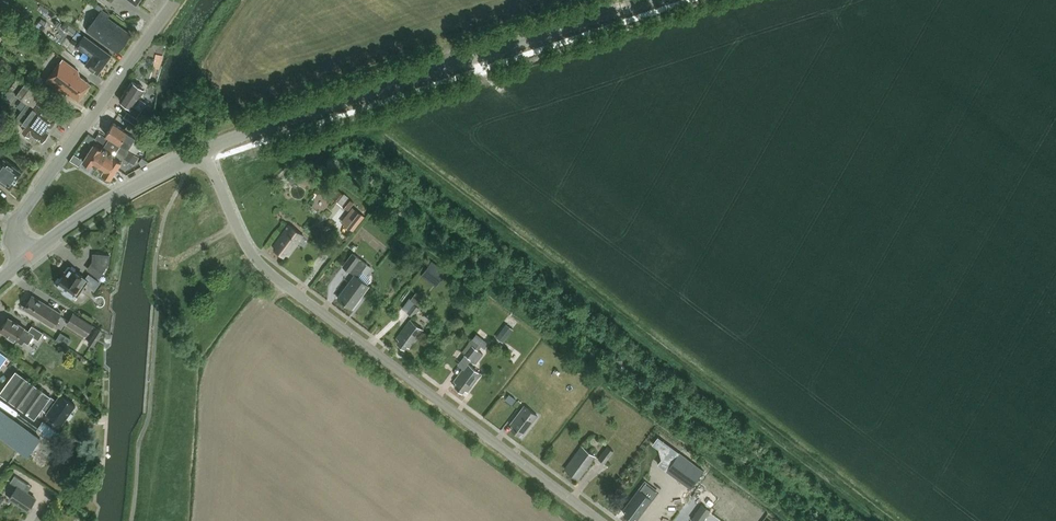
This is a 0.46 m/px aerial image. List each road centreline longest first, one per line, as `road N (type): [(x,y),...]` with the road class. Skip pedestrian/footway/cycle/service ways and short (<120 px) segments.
road 1 (residential): [(598,520),(265,269),(207,160)]
road 2 (secondary): [(202,150),(648,0)]
road 3 (residential): [(26,260),(16,238),(24,208),(176,0)]
road 4 (secondary): [(26,260),(89,212),(202,150)]

